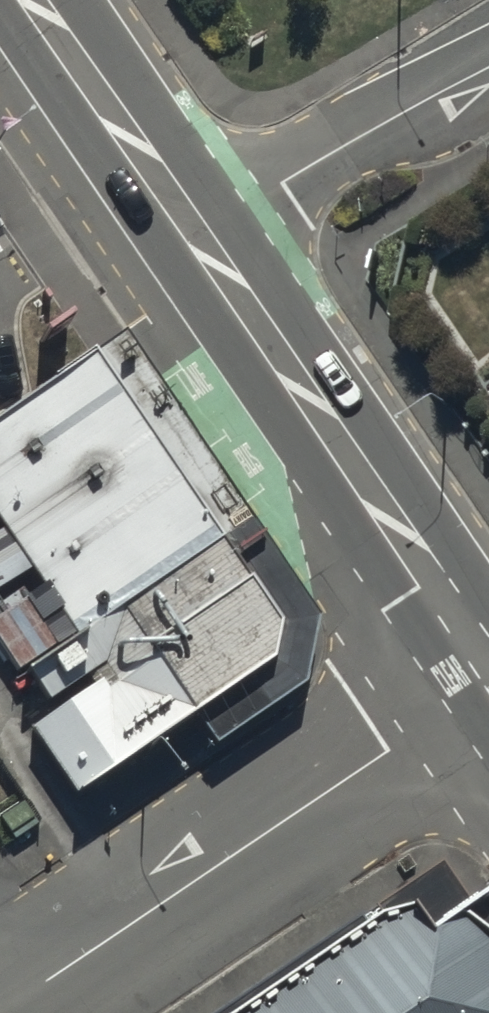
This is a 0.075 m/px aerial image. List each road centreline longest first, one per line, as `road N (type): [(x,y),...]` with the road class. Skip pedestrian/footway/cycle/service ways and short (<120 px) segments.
road 1 (residential): [(488,684),(0,1012)]
road 2 (secondary): [(204,240),(488,667)]
road 3 (residential): [(204,240),(488,59)]
road 4 (secondary): [(42,0),(204,240)]

